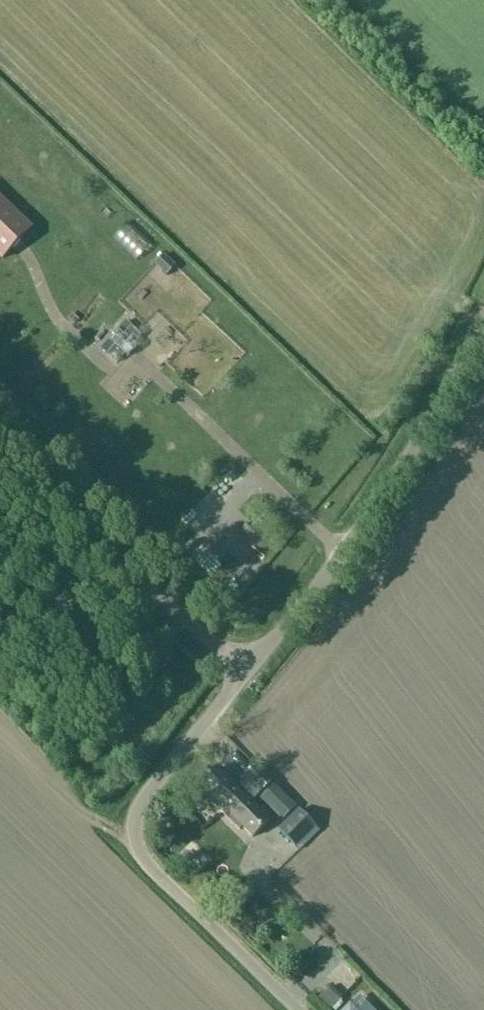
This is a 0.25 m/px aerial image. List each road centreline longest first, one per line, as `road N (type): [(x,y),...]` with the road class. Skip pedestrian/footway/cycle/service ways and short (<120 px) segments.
road 1 (unclassified): [(296,1009),(145,861),(133,835),(150,790),(248,670)]
road 2 (unclassified): [(483,314),(390,484),(248,670)]
road 3 (unclassified): [(0,448),(248,670)]

